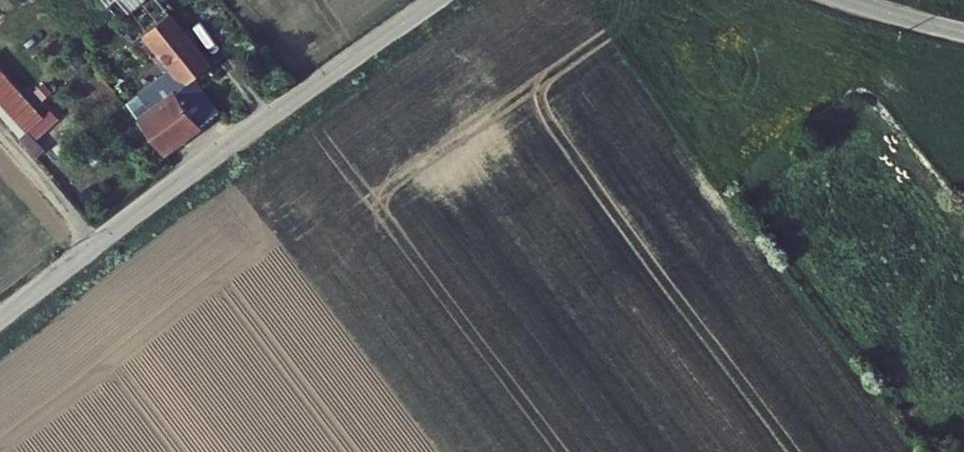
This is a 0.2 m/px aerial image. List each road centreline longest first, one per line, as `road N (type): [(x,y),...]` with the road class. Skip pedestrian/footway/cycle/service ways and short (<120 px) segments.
road 1 (unclassified): [(0,322),(219,151),(439,0)]
road 2 (unclassified): [(848,0),(963,33)]

